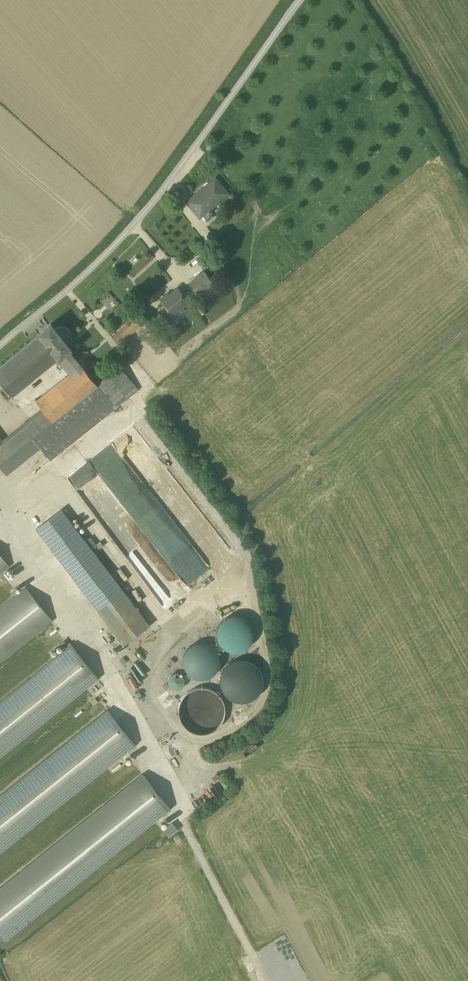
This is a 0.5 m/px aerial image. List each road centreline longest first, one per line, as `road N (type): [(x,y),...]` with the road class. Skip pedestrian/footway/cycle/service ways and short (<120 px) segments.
road 1 (unclassified): [(0,345),(149,205),(300,0)]

